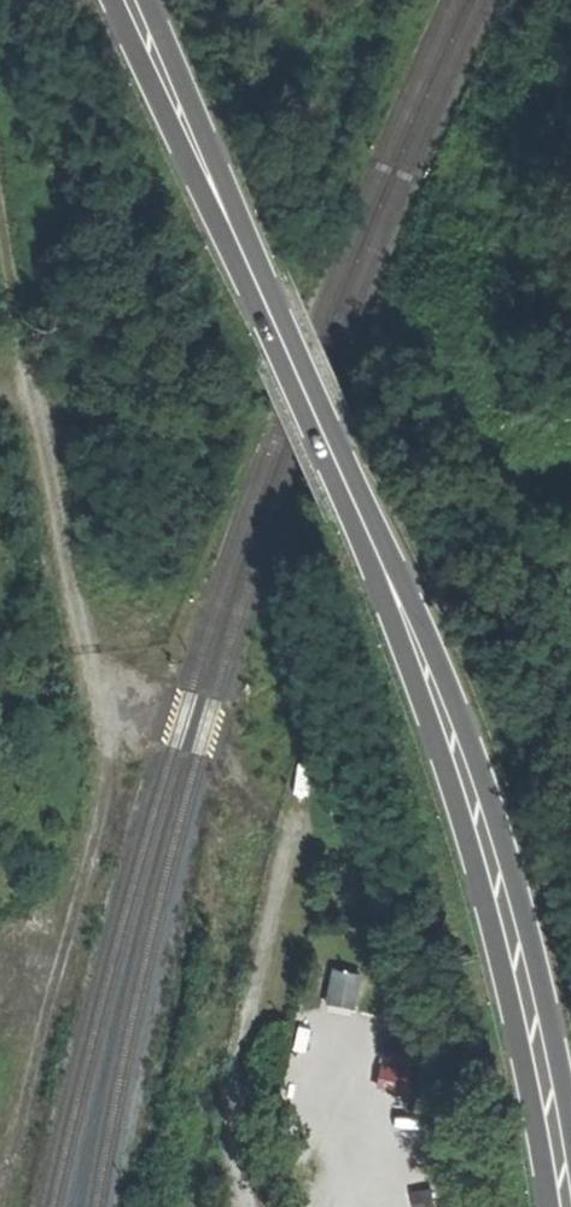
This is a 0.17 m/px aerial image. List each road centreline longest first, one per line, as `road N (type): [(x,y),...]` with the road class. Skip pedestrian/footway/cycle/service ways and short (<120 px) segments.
road 1 (secondary): [(568,1206),(502,893),(436,695),(133,0)]
road 2 (track): [(0,208),(99,720),(99,820),(26,988)]

